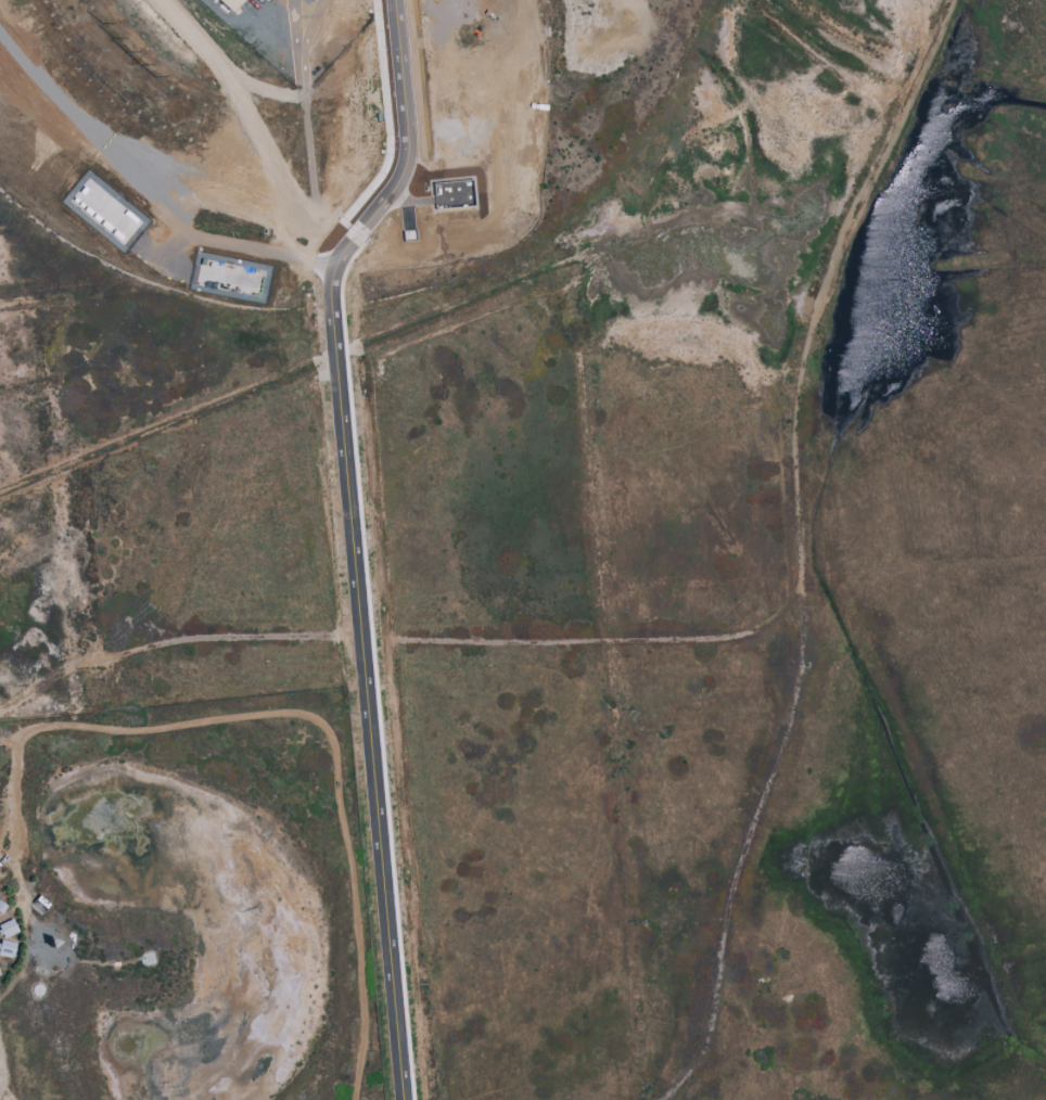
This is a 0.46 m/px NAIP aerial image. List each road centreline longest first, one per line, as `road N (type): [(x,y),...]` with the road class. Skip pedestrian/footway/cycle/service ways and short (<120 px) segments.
road 1 (track): [(955,0),(814,317),(792,432),(804,581),(795,706),(734,879),(710,1036),(663,1099)]

